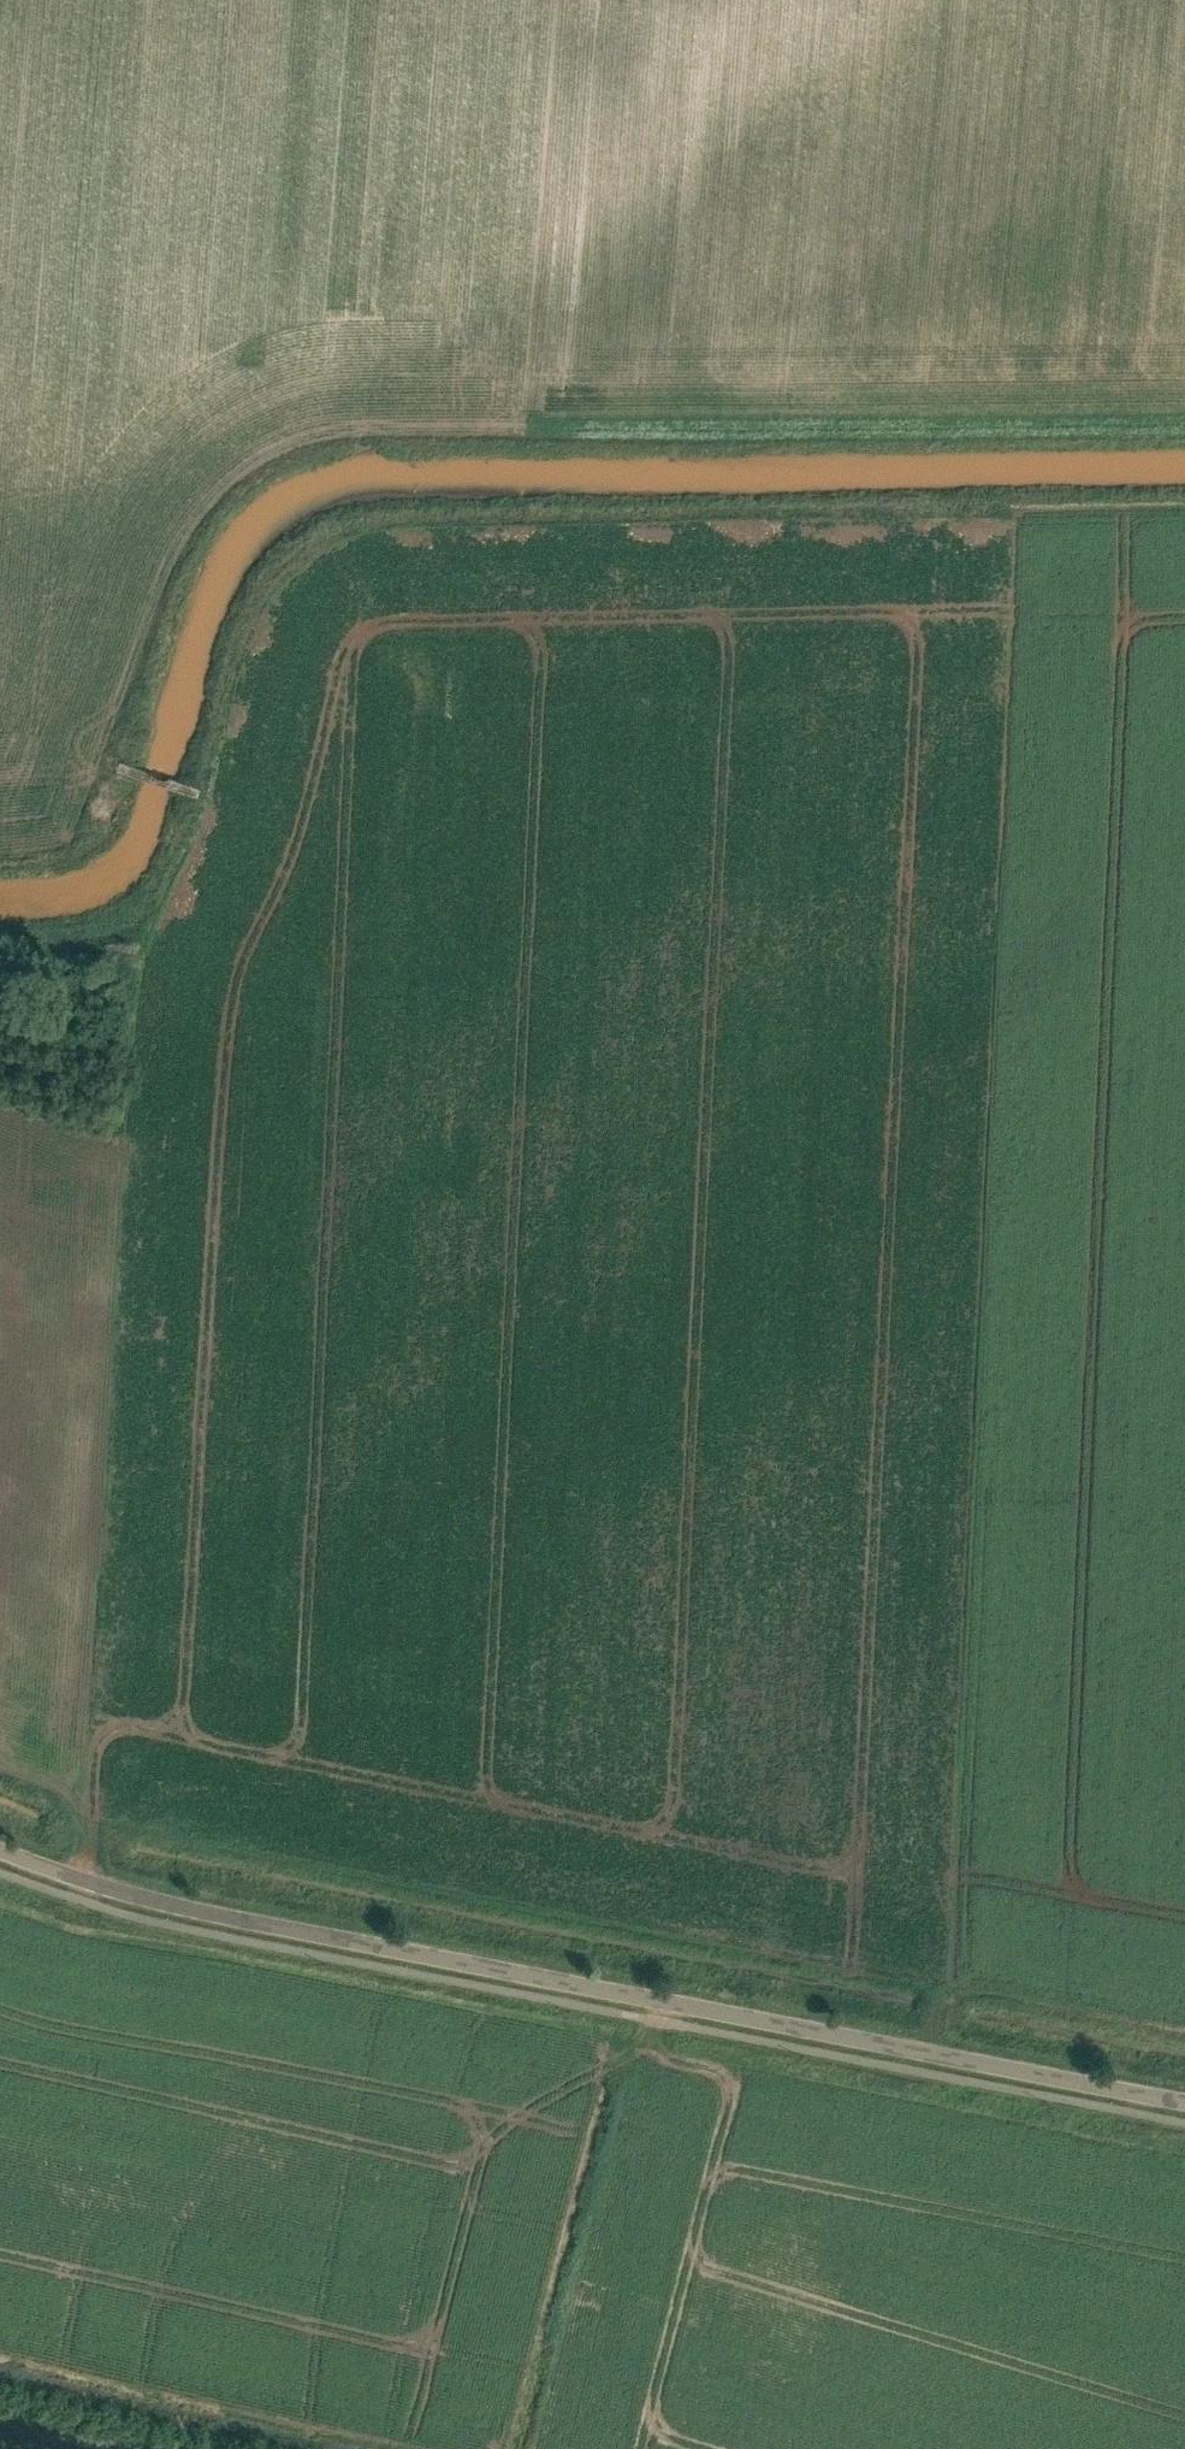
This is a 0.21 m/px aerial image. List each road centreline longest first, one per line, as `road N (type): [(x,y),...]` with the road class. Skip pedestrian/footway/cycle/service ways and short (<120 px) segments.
road 1 (tertiary): [(0,1848),(118,1890),(241,1917),(1184,2101)]

